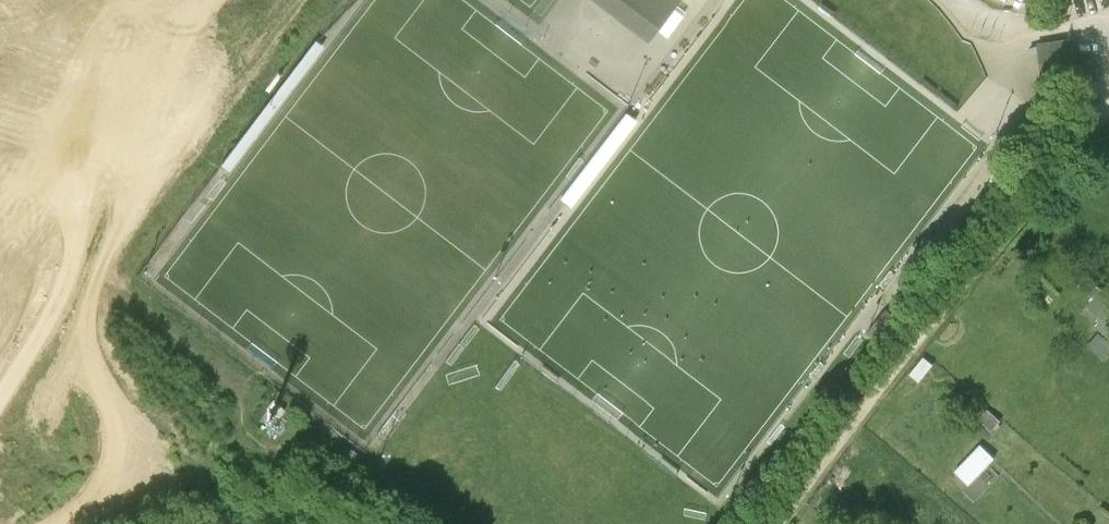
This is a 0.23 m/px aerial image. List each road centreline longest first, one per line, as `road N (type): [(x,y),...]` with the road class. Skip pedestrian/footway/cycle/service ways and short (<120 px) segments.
road 1 (track): [(310,0),(142,205),(92,281),(105,370),(175,441),(174,472),(105,523)]
road 2 (track): [(1100,120),(779,523)]
road 3 (track): [(0,104),(111,0)]

